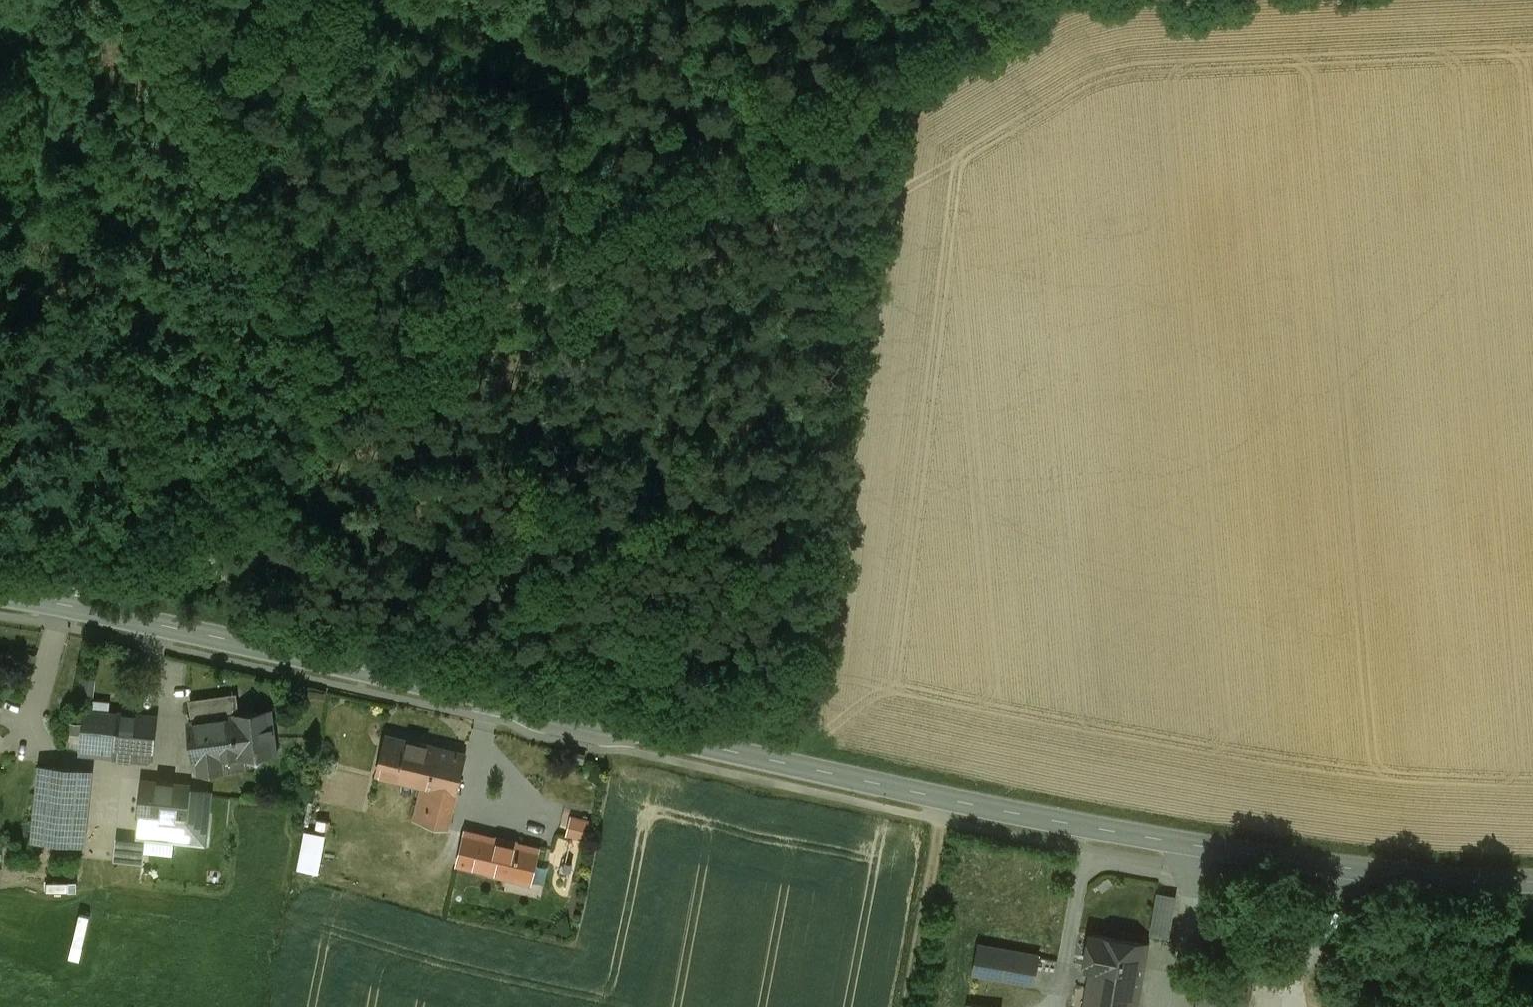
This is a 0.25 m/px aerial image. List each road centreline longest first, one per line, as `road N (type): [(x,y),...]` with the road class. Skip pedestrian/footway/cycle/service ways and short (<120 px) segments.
road 1 (tertiary): [(0,594),(1050,820),(1337,867),(1532,881)]
road 2 (track): [(213,469),(1032,0)]
road 3 (track): [(86,568),(113,528),(213,469)]

